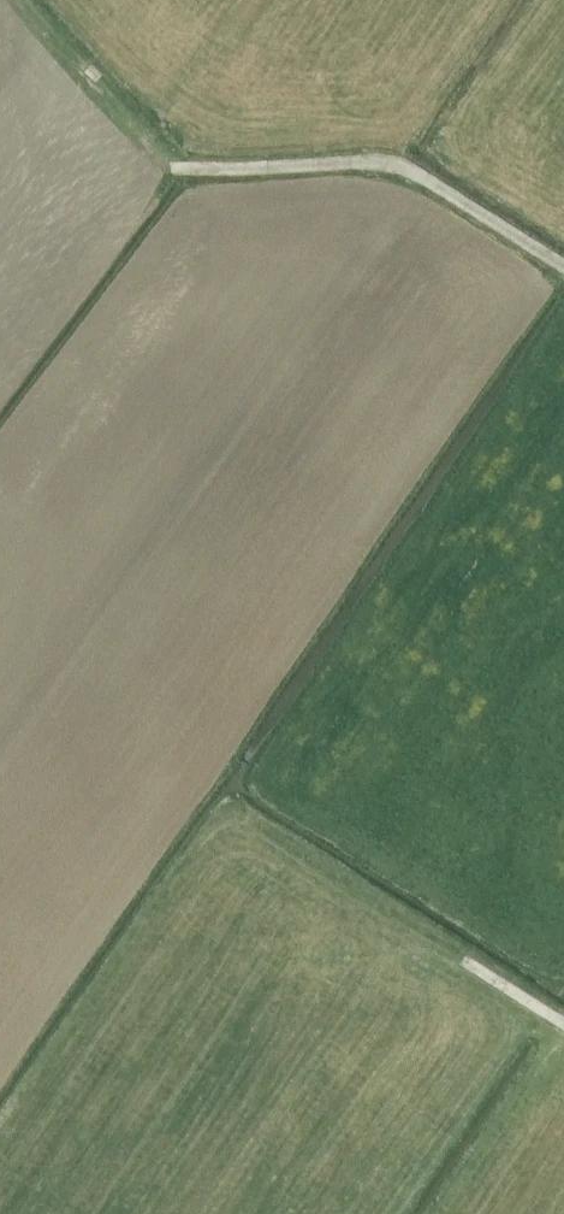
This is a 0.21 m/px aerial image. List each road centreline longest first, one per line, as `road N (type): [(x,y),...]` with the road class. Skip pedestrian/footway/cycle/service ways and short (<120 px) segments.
road 1 (track): [(563,262),(408,165),(162,160),(33,0)]

